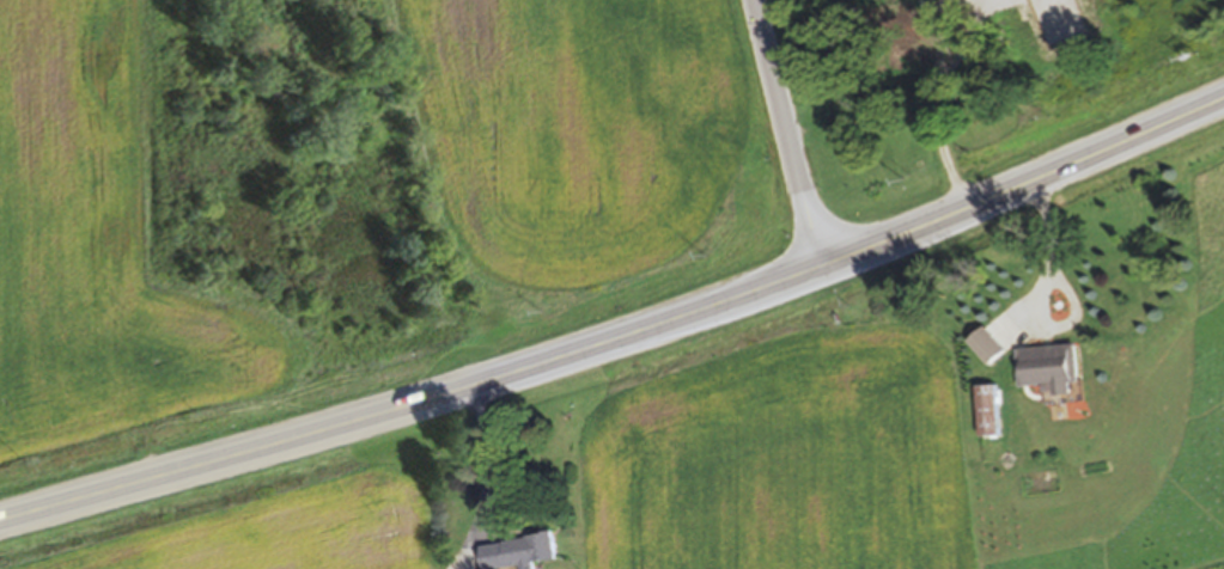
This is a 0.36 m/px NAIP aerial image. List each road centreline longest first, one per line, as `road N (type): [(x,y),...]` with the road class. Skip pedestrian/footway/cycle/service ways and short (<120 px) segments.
road 1 (primary): [(0,522),(476,387),(700,312),(888,243),(1223,100)]
road 2 (residential): [(826,265),(755,0)]

